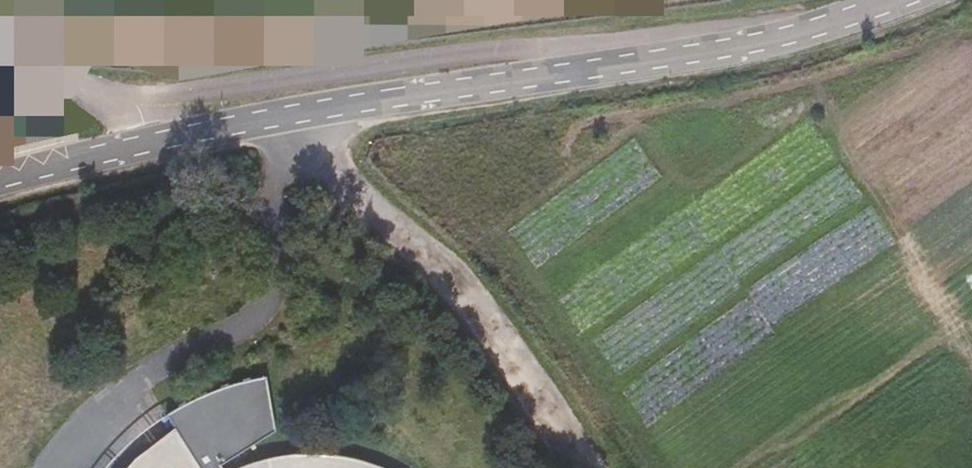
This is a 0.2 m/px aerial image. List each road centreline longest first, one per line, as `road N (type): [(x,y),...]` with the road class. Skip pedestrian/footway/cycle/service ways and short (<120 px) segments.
road 1 (tertiary): [(899,0),(778,38),(301,112),(0,181)]
road 2 (track): [(575,467),(484,333),(305,136)]

